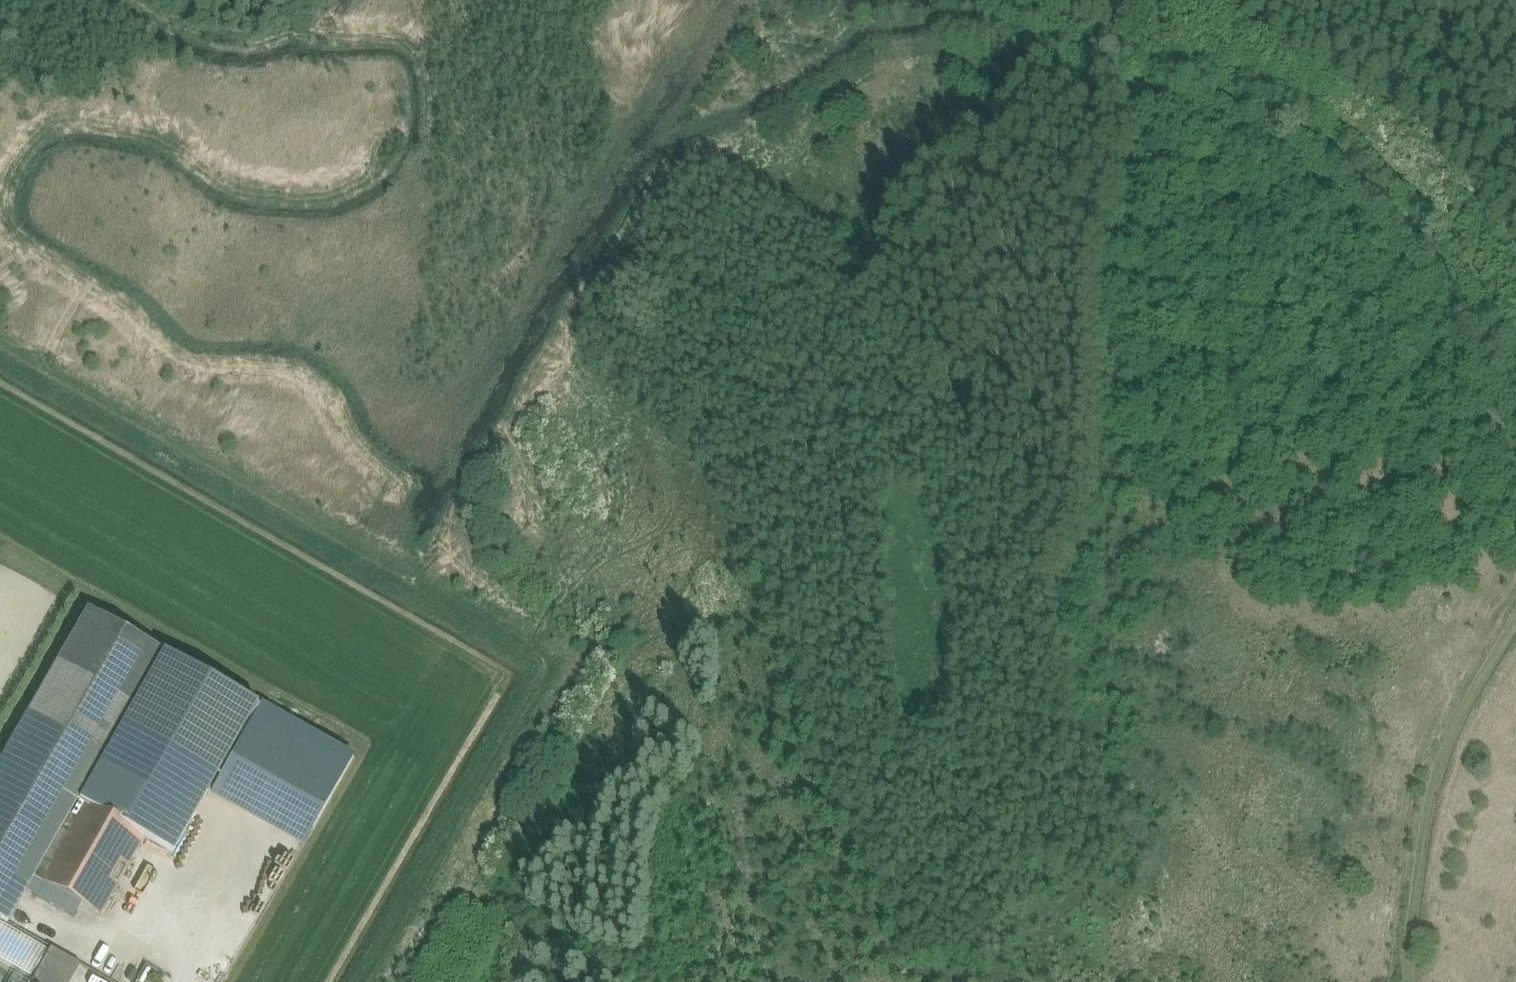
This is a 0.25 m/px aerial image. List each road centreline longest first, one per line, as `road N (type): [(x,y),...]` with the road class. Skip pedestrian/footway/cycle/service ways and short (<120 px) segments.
road 1 (track): [(0,346),(541,657),(544,677),(367,981)]
road 2 (track): [(1515,344),(1436,222),(1350,134),(1291,96),(1120,29),(1107,0)]
road 3 (track): [(1411,981),(1432,787),(1457,725),(1515,626)]

